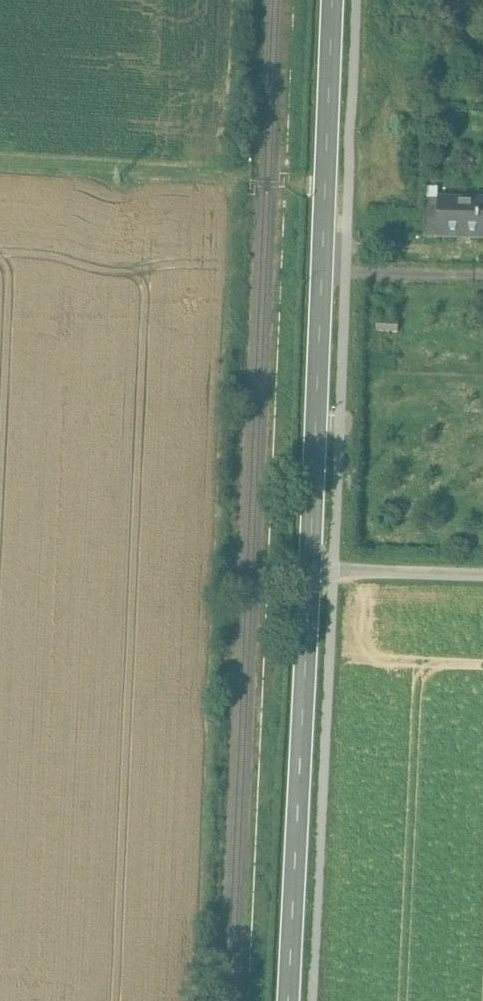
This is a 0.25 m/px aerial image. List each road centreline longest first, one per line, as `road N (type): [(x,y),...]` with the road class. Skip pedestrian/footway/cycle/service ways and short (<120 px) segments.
road 1 (tertiary): [(310,570),(333,0)]
road 2 (tertiary): [(291,1000),(310,570)]
road 3 (residential): [(482,576),(310,570)]

